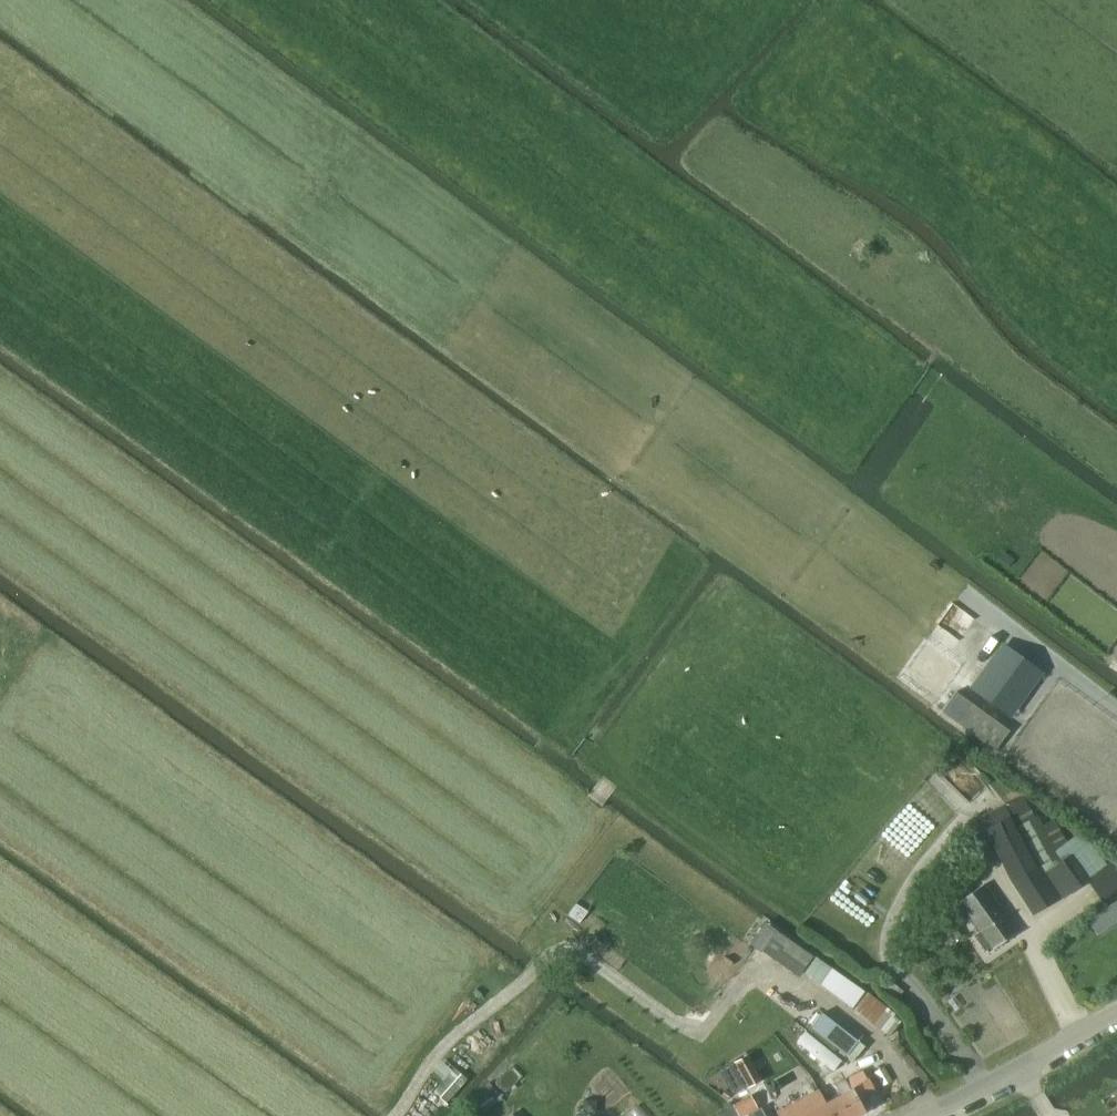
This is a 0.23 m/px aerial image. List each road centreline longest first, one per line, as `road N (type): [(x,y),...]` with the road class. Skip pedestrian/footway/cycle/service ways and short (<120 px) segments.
road 1 (unclassified): [(1116,1008),(930,1115)]

